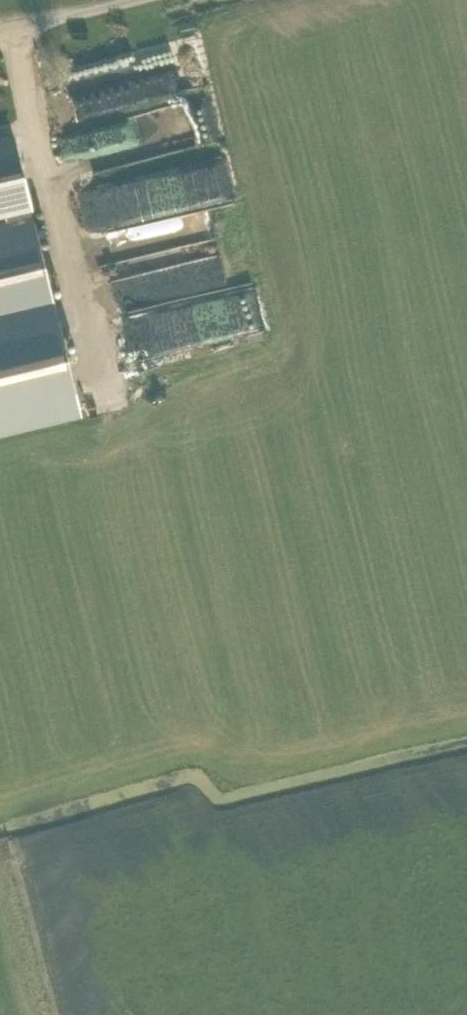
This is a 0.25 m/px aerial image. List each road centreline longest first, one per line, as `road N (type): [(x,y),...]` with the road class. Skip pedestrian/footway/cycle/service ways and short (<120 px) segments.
road 1 (unclassified): [(0,36),(168,0)]

